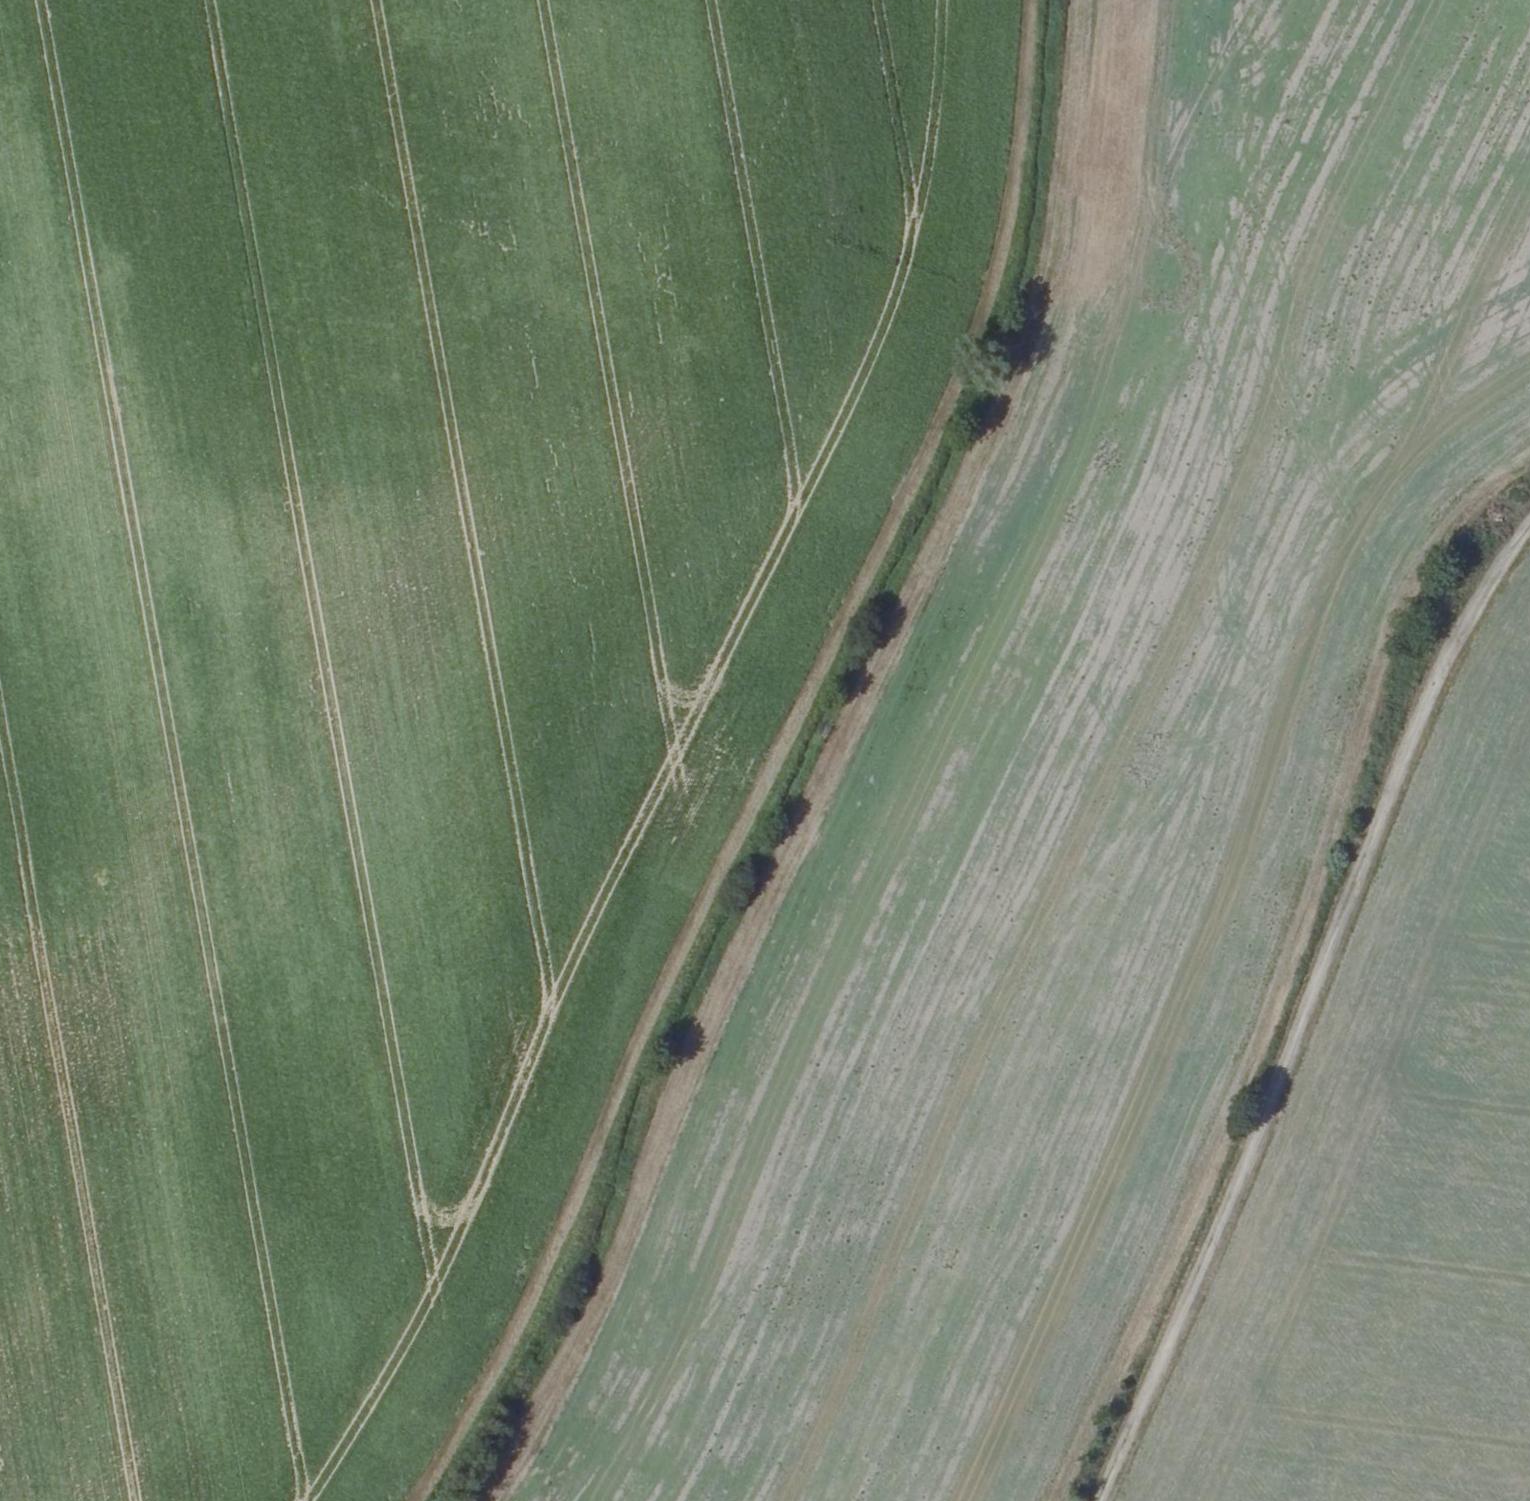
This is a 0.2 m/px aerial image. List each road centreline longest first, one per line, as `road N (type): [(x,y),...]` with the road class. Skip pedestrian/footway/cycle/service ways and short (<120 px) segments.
road 1 (track): [(1031,0),(1020,140),(984,335),(944,446),(646,1040),(570,1264),(430,1500)]
road 2 (track): [(1102,1500),(1447,664),(1529,531)]

